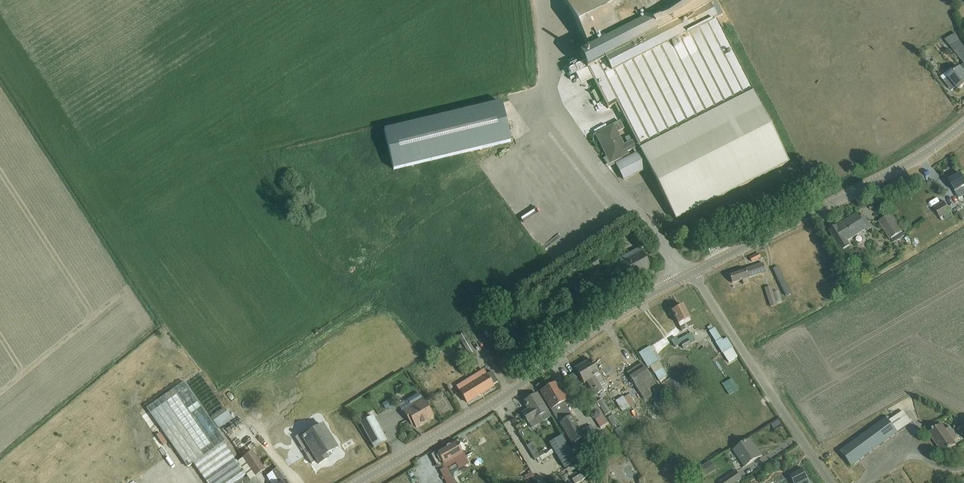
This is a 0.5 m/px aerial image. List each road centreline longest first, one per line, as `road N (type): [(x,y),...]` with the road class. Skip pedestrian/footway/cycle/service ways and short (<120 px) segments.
road 1 (tertiary): [(358,482),(692,274)]
road 2 (tertiary): [(692,274),(901,167),(963,124)]
road 3 (unclassified): [(831,482),(692,274)]

